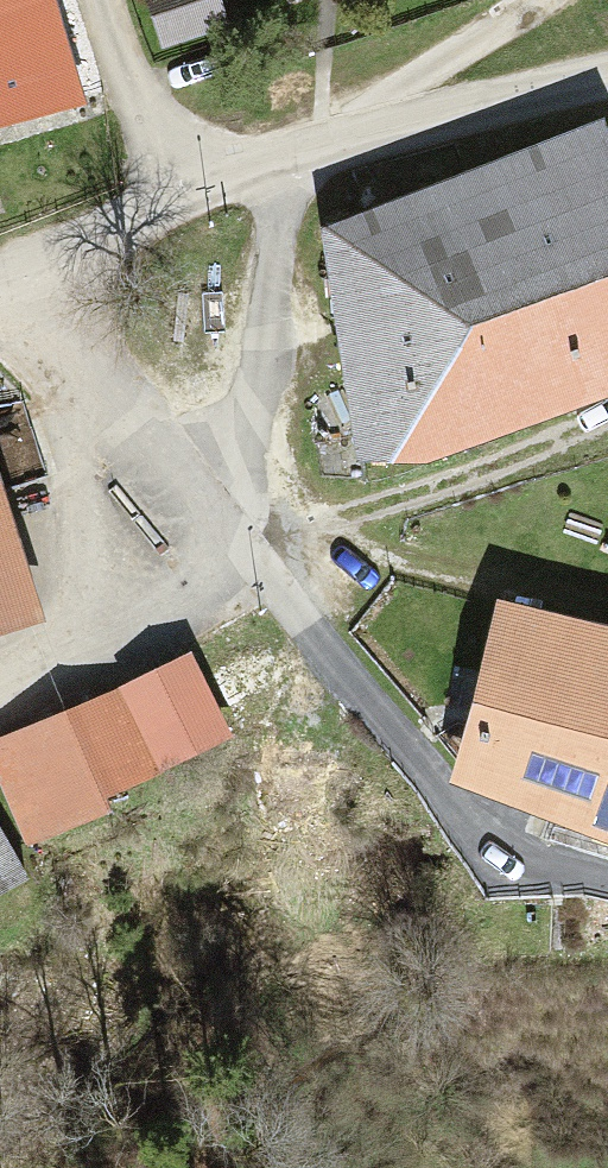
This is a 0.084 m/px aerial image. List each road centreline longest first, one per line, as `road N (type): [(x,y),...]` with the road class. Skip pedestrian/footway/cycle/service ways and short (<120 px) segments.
road 1 (residential): [(222,520),(331,690),(440,818),(607,898)]
road 2 (residential): [(222,520),(300,169)]
road 3 (residential): [(300,169),(607,99)]
road 4 (residential): [(0,326),(222,520)]
road 5 (residential): [(0,687),(96,631),(222,520)]
road 6 (residential): [(107,0),(178,200)]
road 7 (residential): [(178,200),(0,286)]
road 8 (residential): [(300,169),(178,200)]

